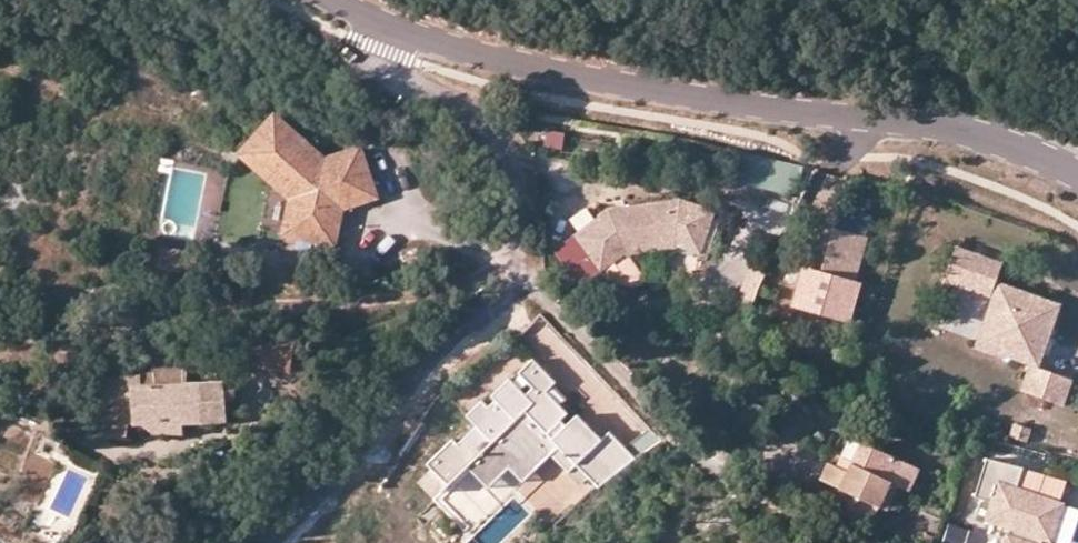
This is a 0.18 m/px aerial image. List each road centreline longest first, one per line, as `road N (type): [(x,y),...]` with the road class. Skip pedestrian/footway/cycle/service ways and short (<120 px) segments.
road 1 (track): [(136,315),(403,297),(519,260),(561,314),(750,501)]
road 2 (tertiary): [(1077,173),(959,135),(498,62),(386,24)]
road 3 (residential): [(275,542),(415,382),(487,318),(519,260)]
road 4 (residential): [(386,24),(381,54),(395,75),(468,105),(506,147),(521,206),(519,260)]

